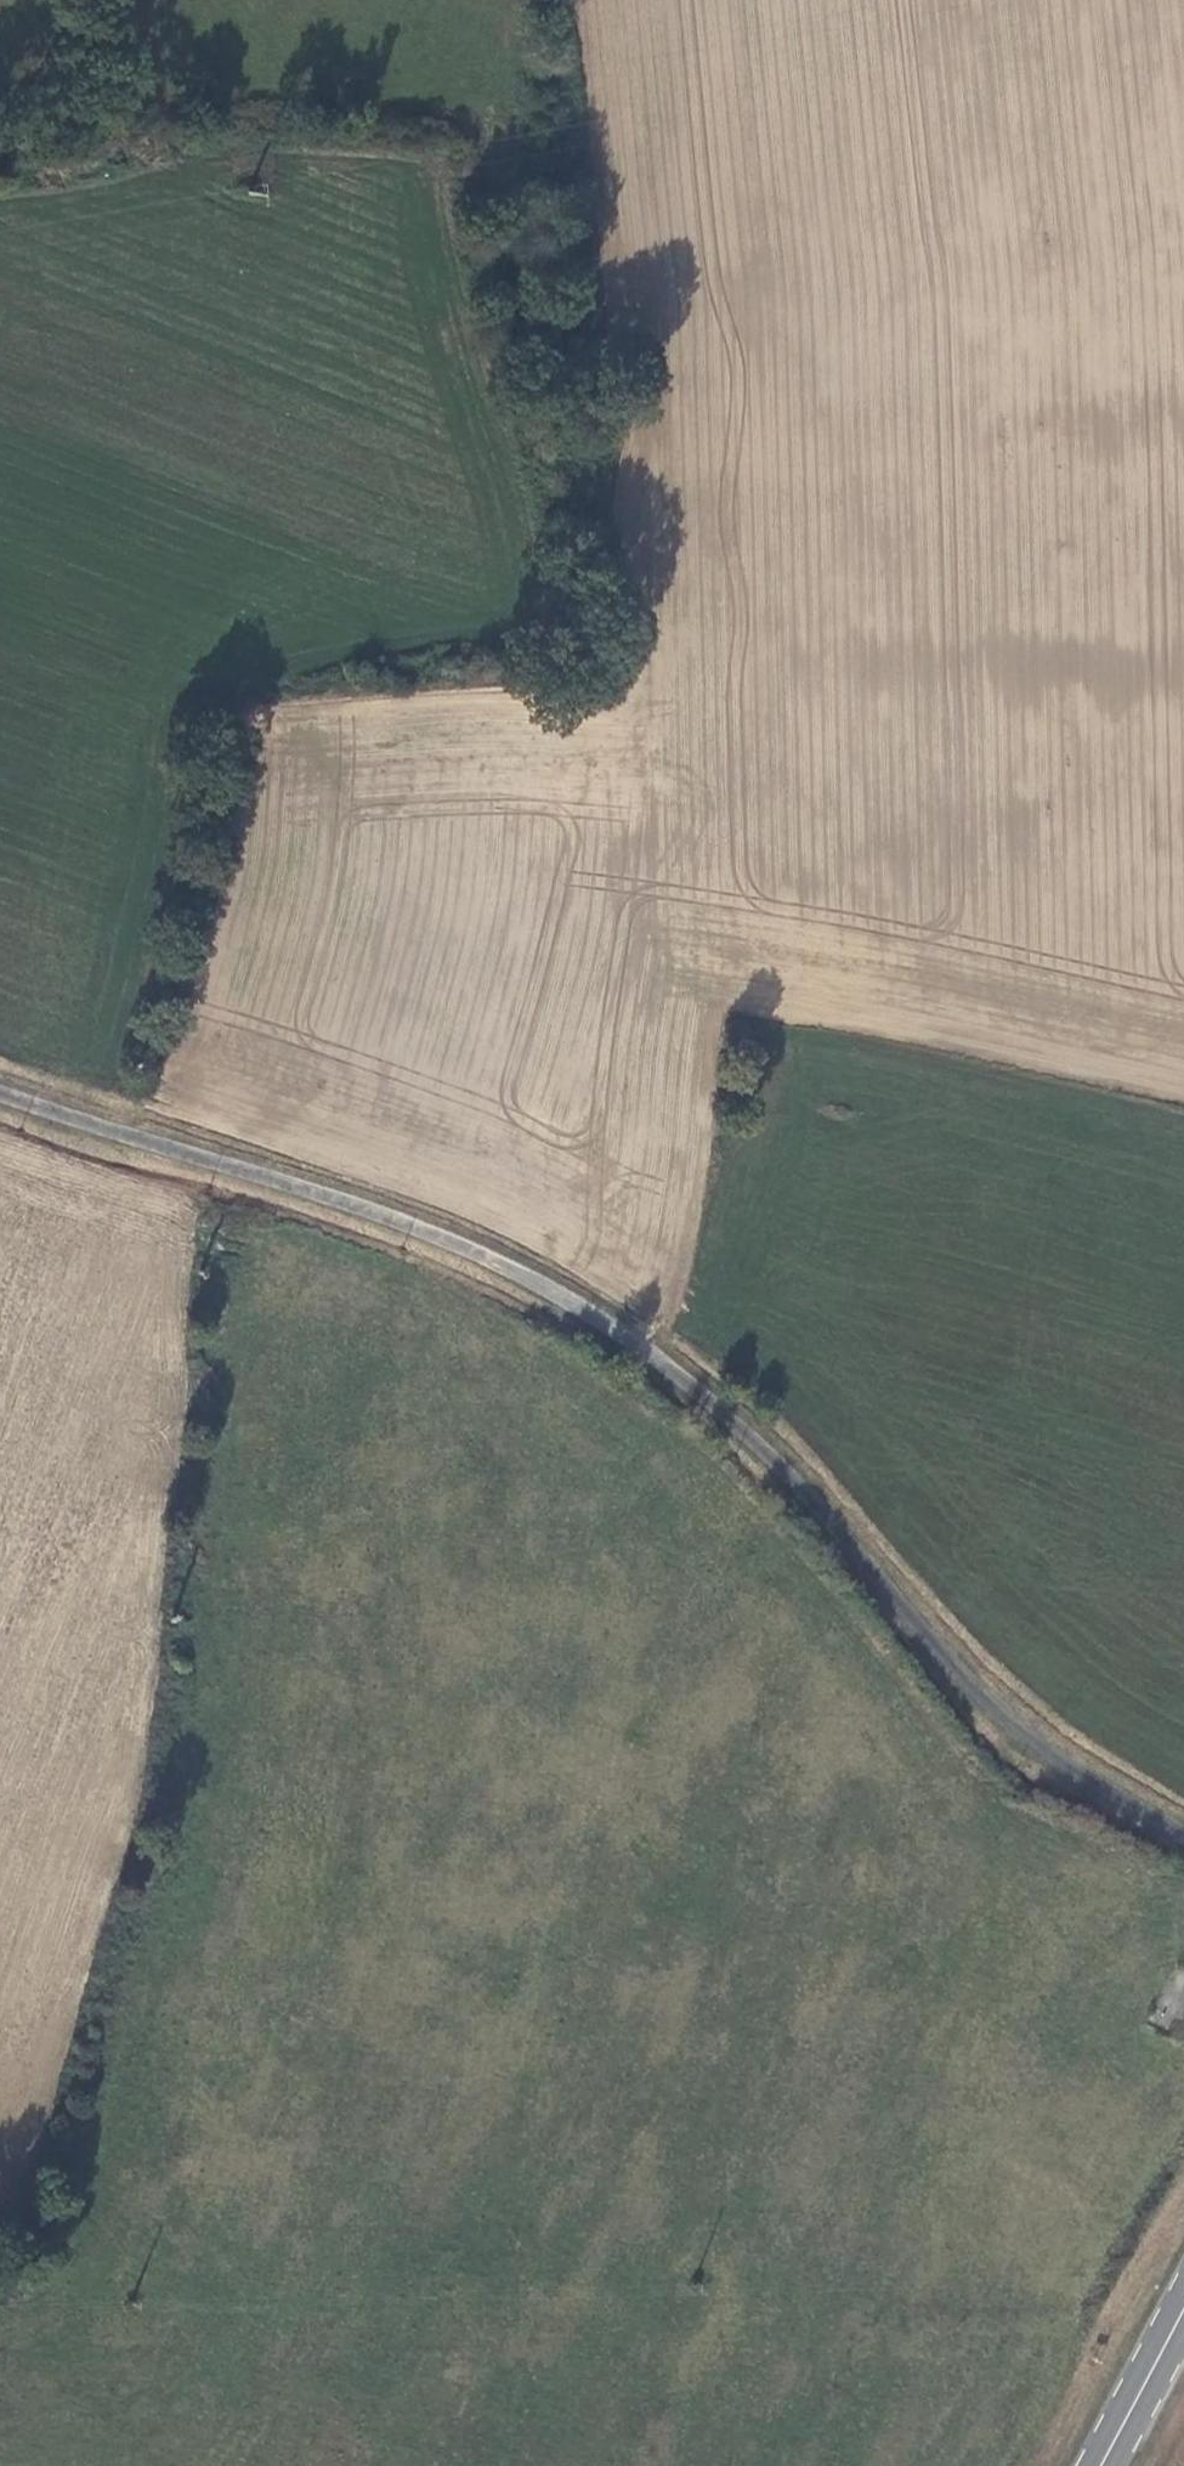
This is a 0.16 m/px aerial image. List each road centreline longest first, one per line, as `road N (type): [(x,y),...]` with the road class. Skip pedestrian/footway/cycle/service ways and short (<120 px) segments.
road 1 (unclassified): [(0,1091),(354,1196),(725,1402),(984,1661),(1183,1808)]
road 2 (secondary): [(1105,2465),(1183,2322)]

